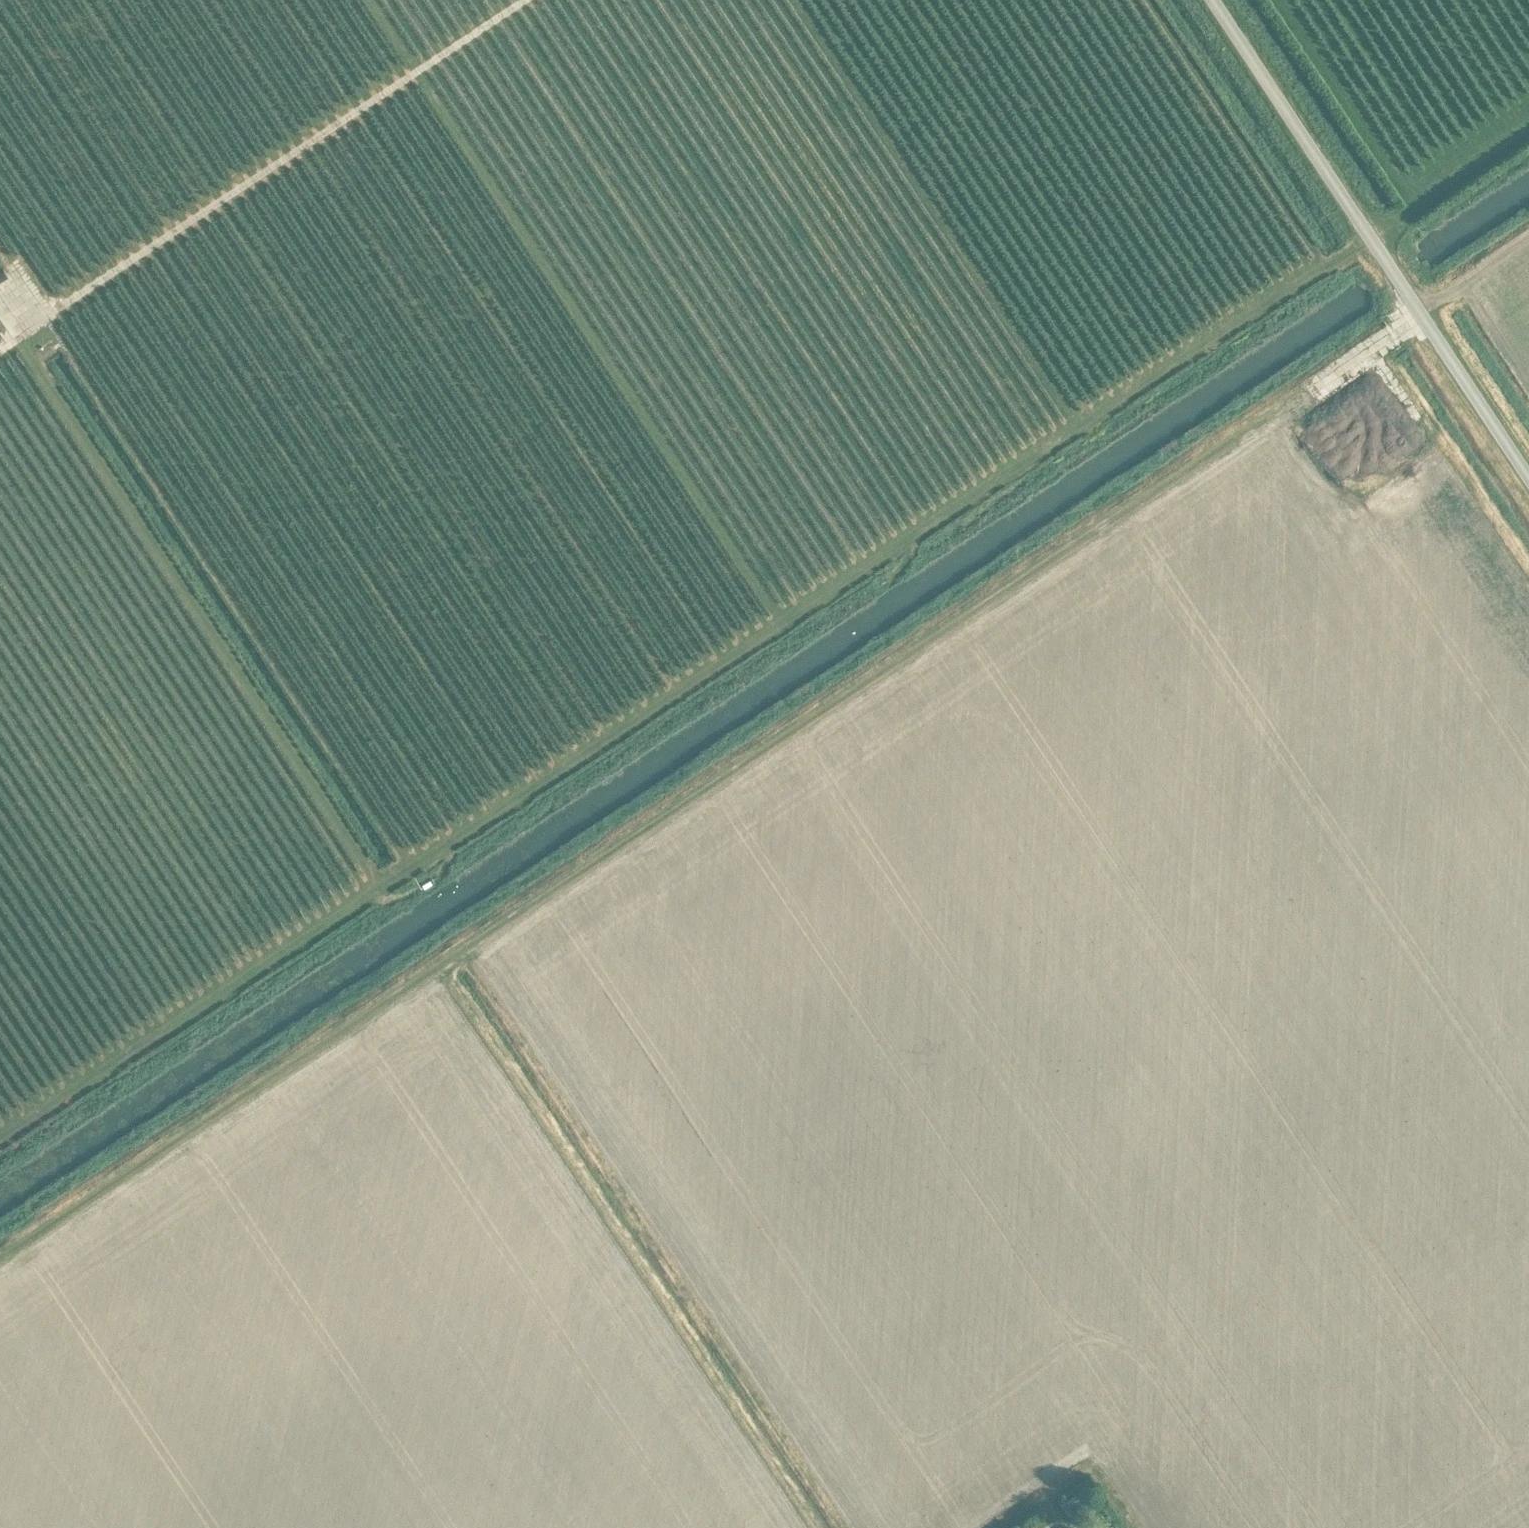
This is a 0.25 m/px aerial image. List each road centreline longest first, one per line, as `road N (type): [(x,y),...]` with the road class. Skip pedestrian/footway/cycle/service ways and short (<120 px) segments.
road 1 (unclassified): [(1528,485),(1209,0)]

